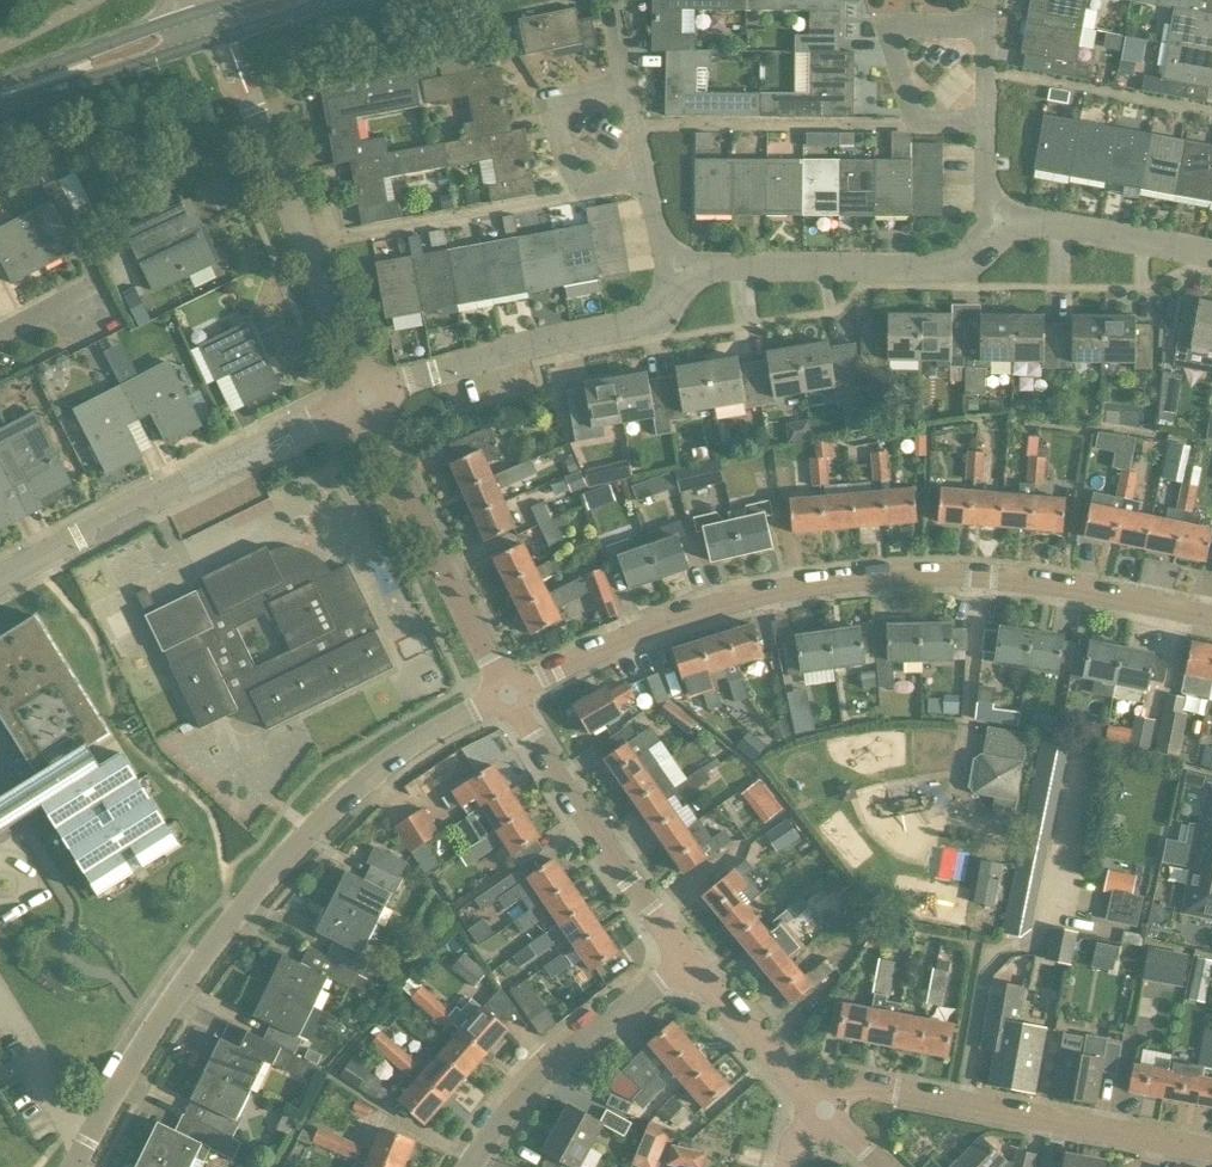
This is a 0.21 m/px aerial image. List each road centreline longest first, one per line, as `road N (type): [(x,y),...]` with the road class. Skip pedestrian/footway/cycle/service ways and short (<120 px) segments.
road 1 (residential): [(1211,618),(980,575),(839,579),(685,616),(506,693)]
road 2 (residential): [(70,1166),(199,957),(311,831),(404,752),(506,693)]
road 3 (residential): [(0,579),(361,393)]
road 4 (residential): [(1211,1150),(858,1087),(824,1111)]
road 5 (residential): [(687,278),(630,322),(361,393)]
road 6 (residential): [(999,220),(980,253),(962,261),(716,267),(687,278)]
road 7 (residential): [(506,693),(361,393)]
road 8 (residential): [(686,964),(506,693)]
road 9 (residential): [(361,393),(249,104)]
road 10 (residential): [(686,964),(557,1057),(521,1091),(471,1166)]
road 11 (residential): [(986,25),(890,28),(916,123),(986,124)]
road 12 (residential): [(646,177),(578,188),(545,102),(625,83)]
road 13 (primary): [(0,95),(212,24)]
road 14 (residential): [(1211,257),(999,220)]
road 15 (residential): [(824,1111),(686,964)]

